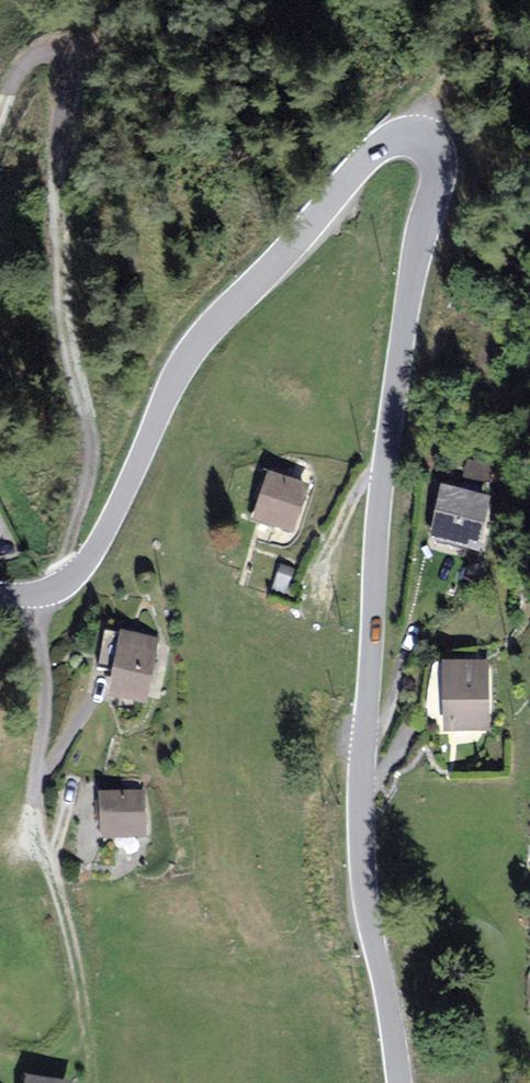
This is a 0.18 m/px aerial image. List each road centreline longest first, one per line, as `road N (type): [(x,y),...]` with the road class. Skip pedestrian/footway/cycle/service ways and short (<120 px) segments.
road 1 (tertiary): [(0,594),(42,594),(83,565),(197,345),(357,170),(395,136),(417,135),(436,147),(438,179),(384,471),(364,745),(364,888),(400,1082)]
road 2 (track): [(0,110),(31,57),(60,60),(54,156),(62,312),(91,453),(63,585)]

